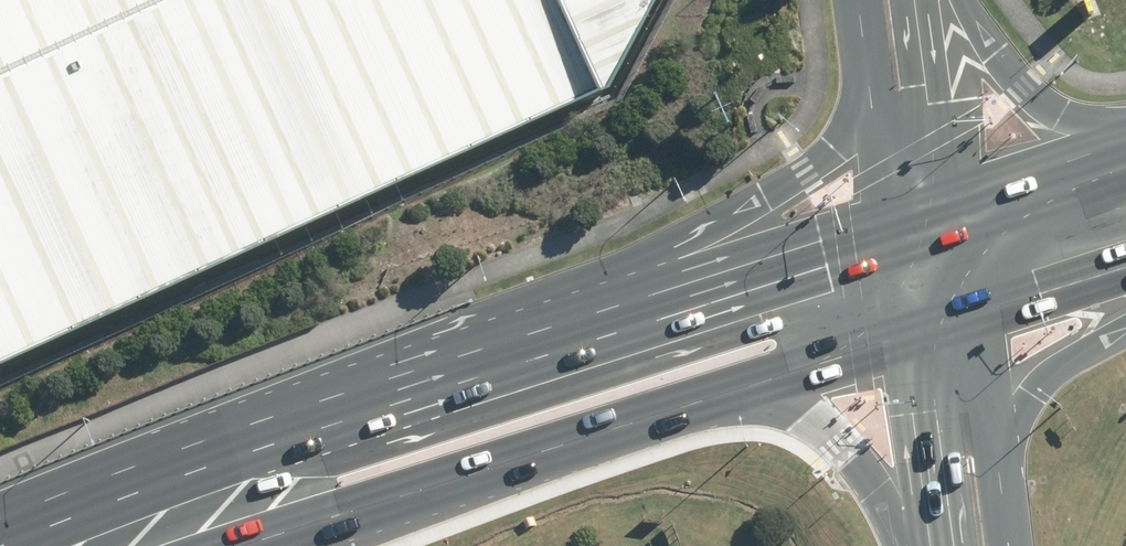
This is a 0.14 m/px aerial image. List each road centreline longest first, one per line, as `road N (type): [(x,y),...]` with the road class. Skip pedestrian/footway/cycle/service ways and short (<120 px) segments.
road 1 (primary): [(441,359),(806,171),(854,118),(872,47)]
road 2 (primary): [(441,359),(897,213)]
road 3 (primary): [(27,545),(322,403),(441,359)]
road 4 (primary): [(734,360),(385,467)]
road 5 (primary): [(385,467),(56,545)]
road 6 (primary): [(921,545),(894,495),(795,388),(734,360)]
road 7 (secondary): [(941,545),(911,298)]
road 8 (primary): [(960,0),(1026,84),(1125,133)]
road 9 (primary): [(1125,326),(1036,394),(1000,474)]
road 10 (secondary): [(972,277),(1000,474)]
road 11 (unclassified): [(926,0),(960,193)]
road 12 (primary): [(385,467),(209,545)]
road 13 (primary): [(911,298),(734,360)]
road 14 (primary): [(960,193),(1125,142)]
road 15 (unclassified): [(897,213),(872,47)]
road 16 (primary): [(1125,221),(972,277)]

